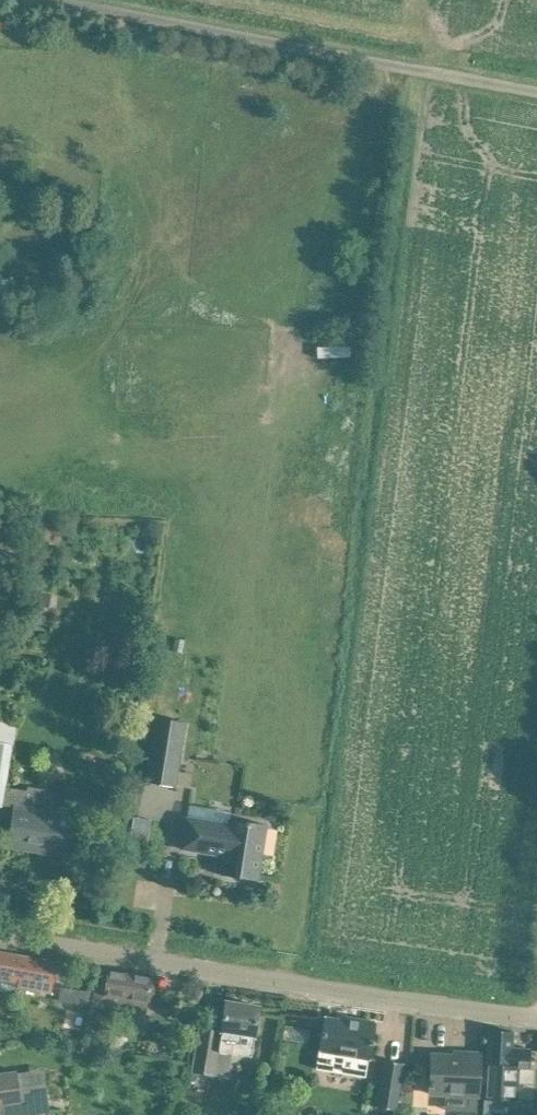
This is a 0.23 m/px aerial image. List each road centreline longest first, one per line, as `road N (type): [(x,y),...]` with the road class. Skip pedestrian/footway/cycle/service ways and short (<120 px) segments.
road 1 (unclassified): [(536,1017),(0,935)]
road 2 (unclassified): [(536,97),(14,0)]

